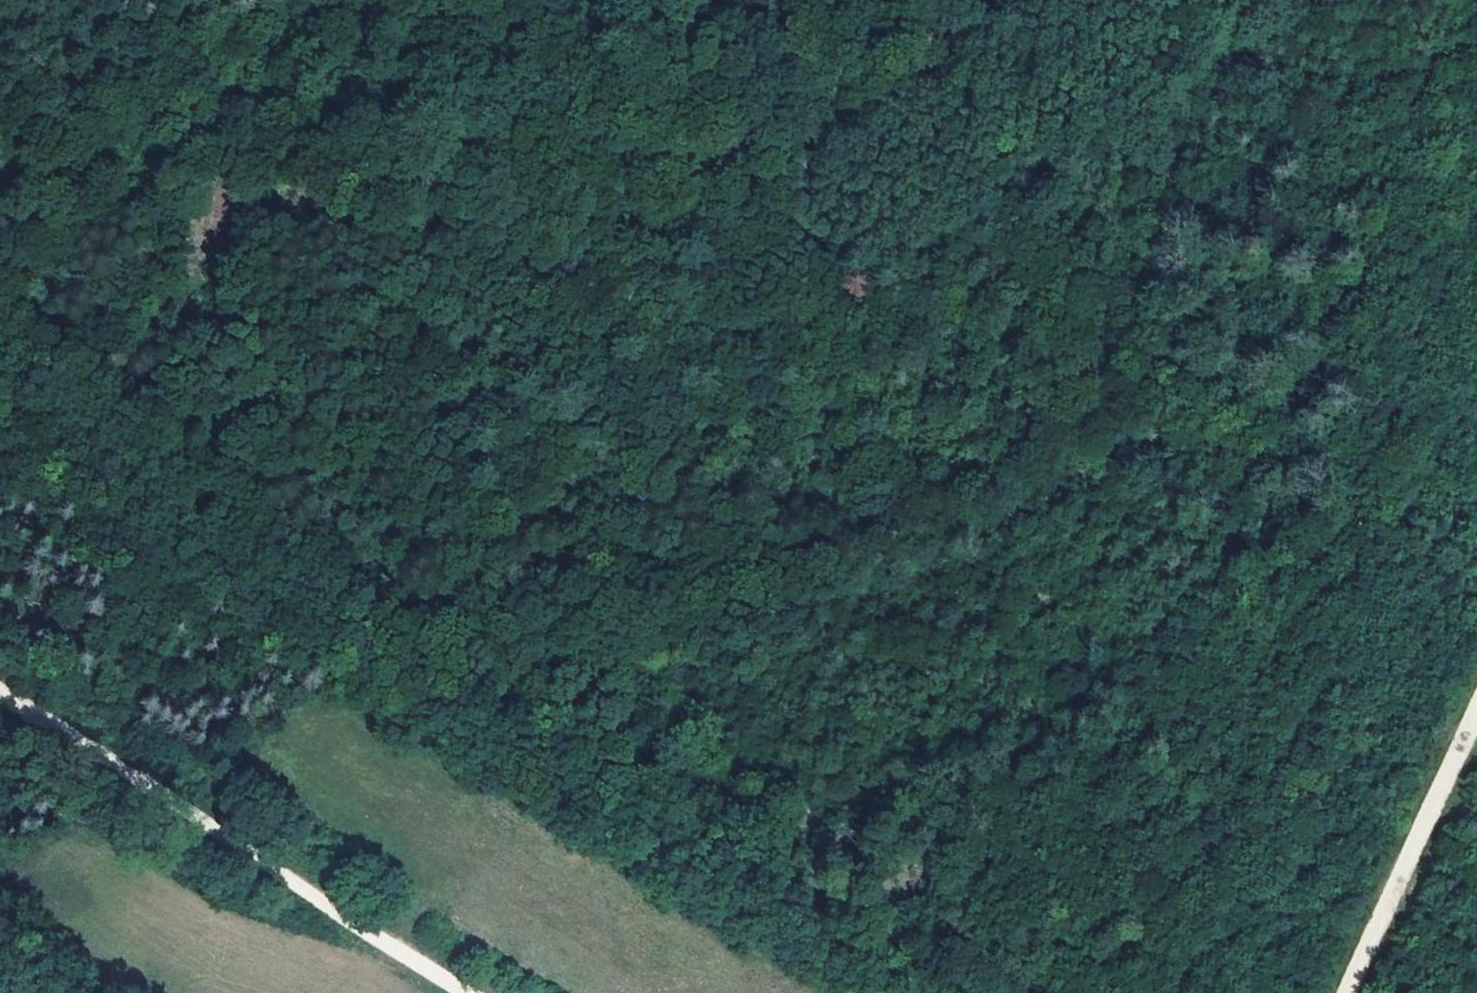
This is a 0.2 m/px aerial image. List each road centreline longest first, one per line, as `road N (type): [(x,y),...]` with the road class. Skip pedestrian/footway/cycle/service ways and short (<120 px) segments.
road 1 (track): [(459,992),(0,699)]
road 2 (track): [(373,0),(0,92)]
road 3 (track): [(1476,725),(1352,992)]

